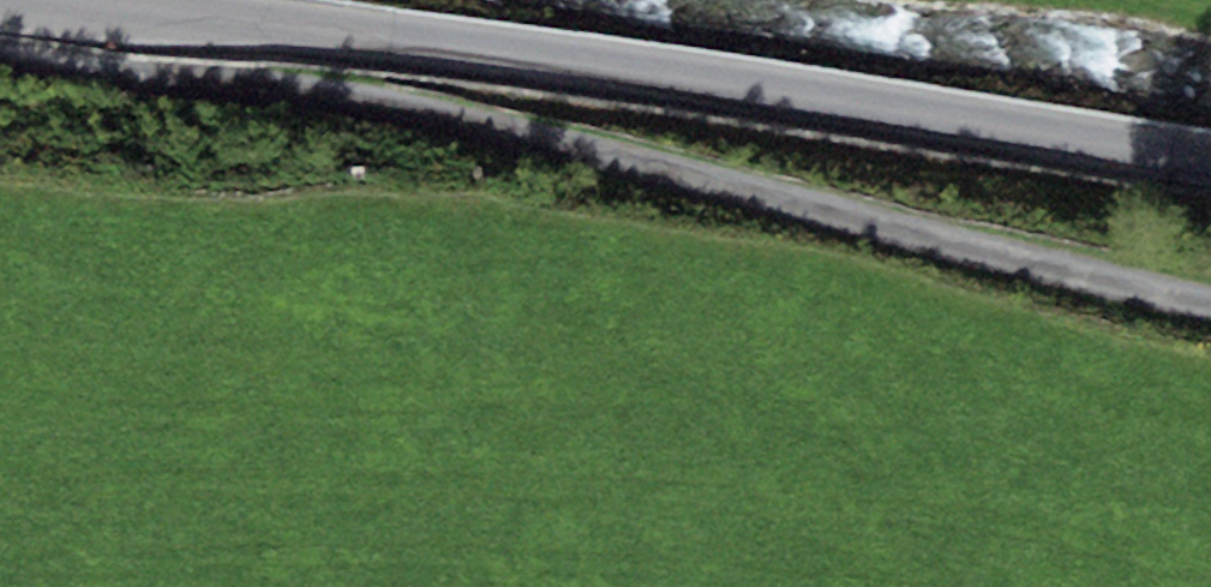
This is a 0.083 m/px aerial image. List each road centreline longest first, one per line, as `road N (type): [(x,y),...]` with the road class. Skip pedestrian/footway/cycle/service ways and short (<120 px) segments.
road 1 (track): [(0,43),(334,80),(531,122),(1210,304)]
road 2 (tertiary): [(89,0),(536,51),(1210,158)]

